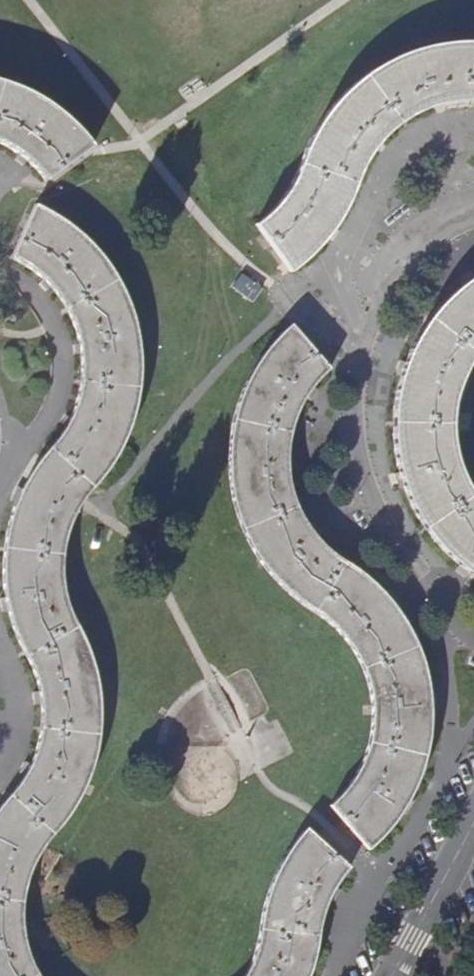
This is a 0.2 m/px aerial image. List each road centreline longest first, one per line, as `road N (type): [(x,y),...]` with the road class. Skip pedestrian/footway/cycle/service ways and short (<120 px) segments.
road 1 (unclassified): [(395,975),(473,830)]

